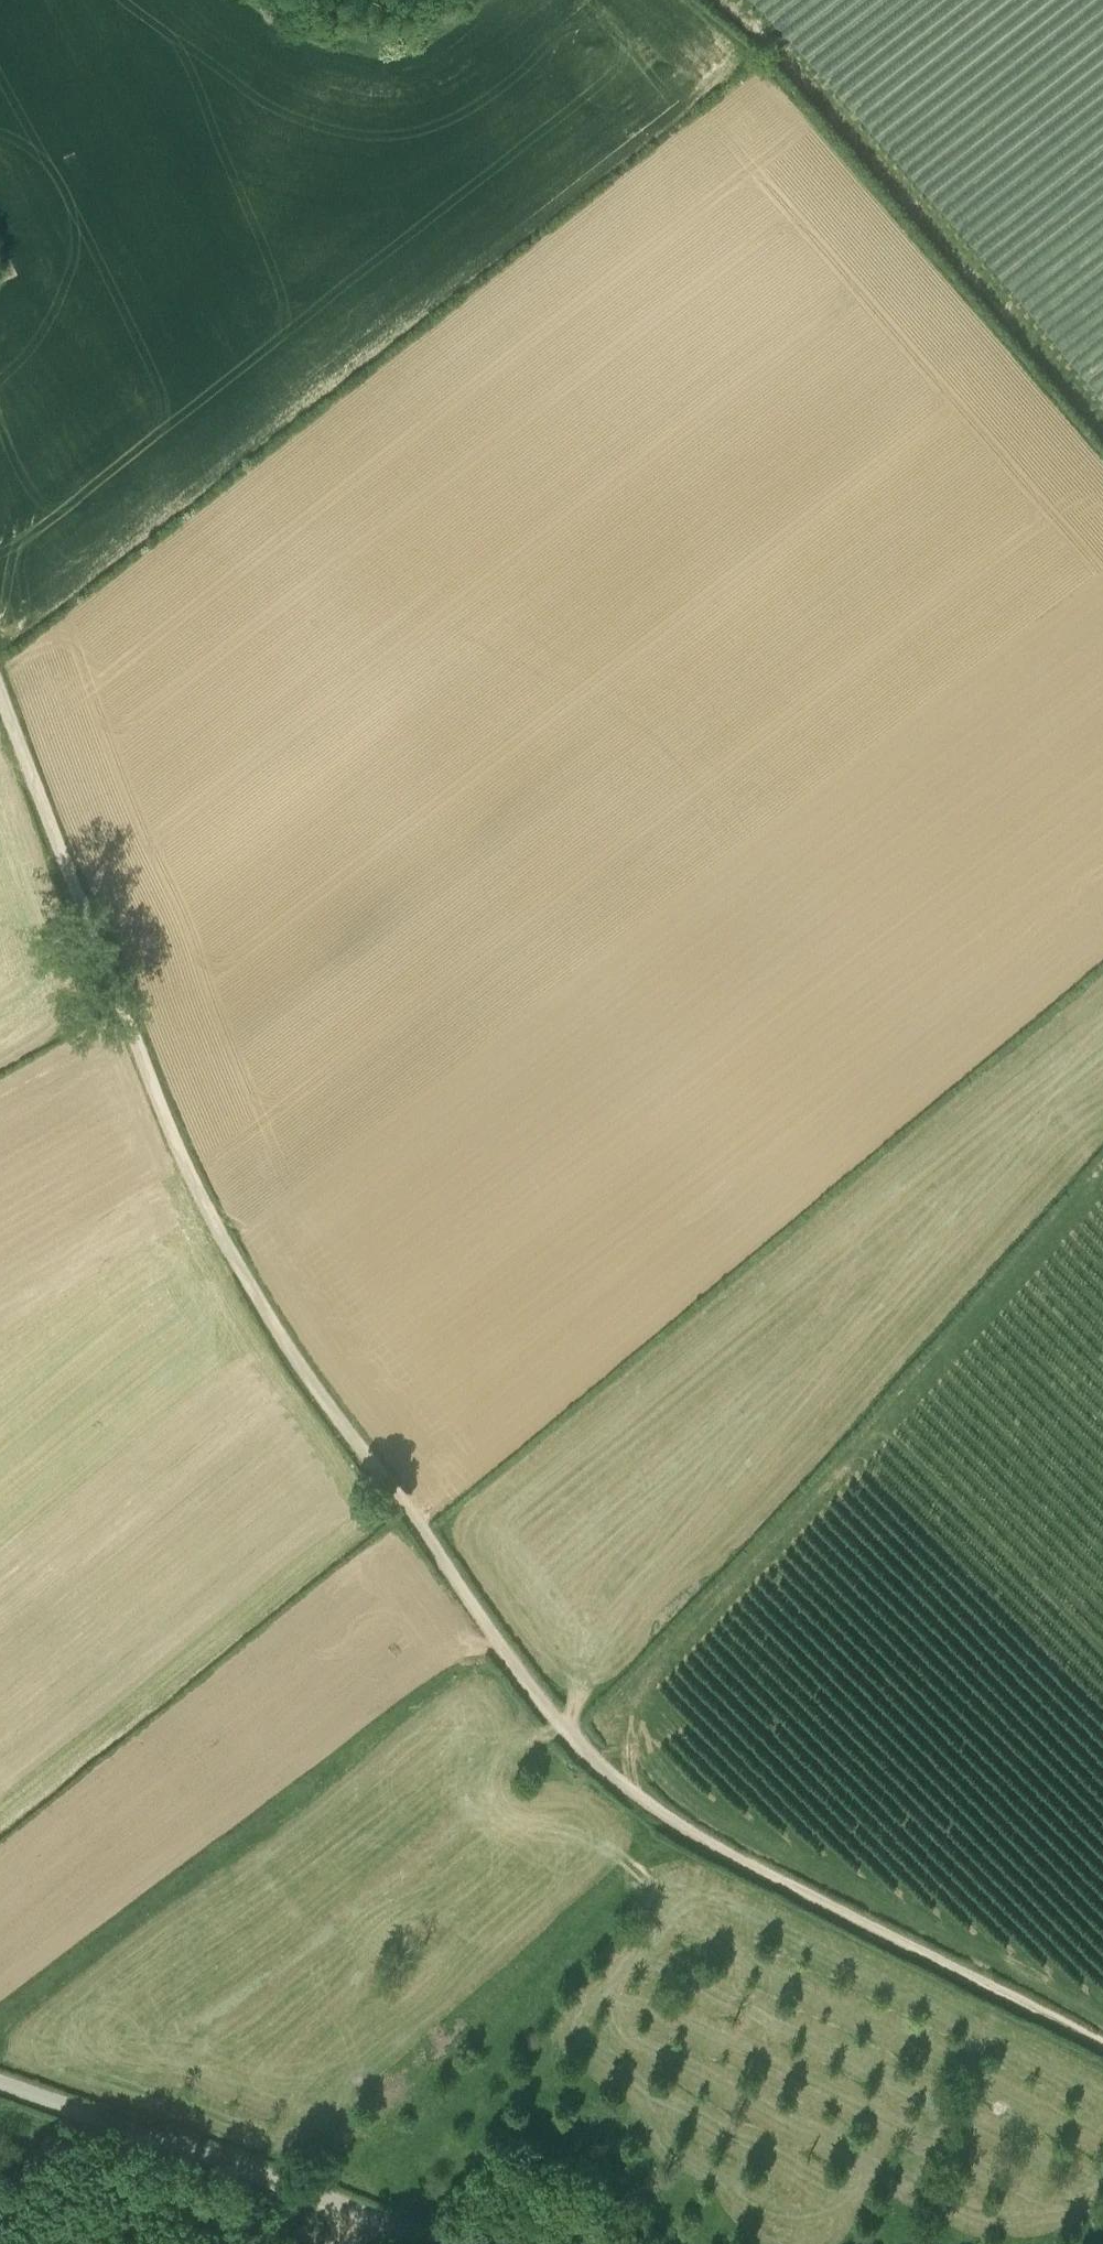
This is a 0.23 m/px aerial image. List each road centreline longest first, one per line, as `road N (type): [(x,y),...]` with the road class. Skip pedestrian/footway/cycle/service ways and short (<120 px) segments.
road 1 (track): [(1102,2045),(683,1827),(621,1783),(538,1699),(312,1386),(228,1247),(144,1066),(0,694)]
road 2 (tertiary): [(473,2243),(353,2212),(0,2083)]

